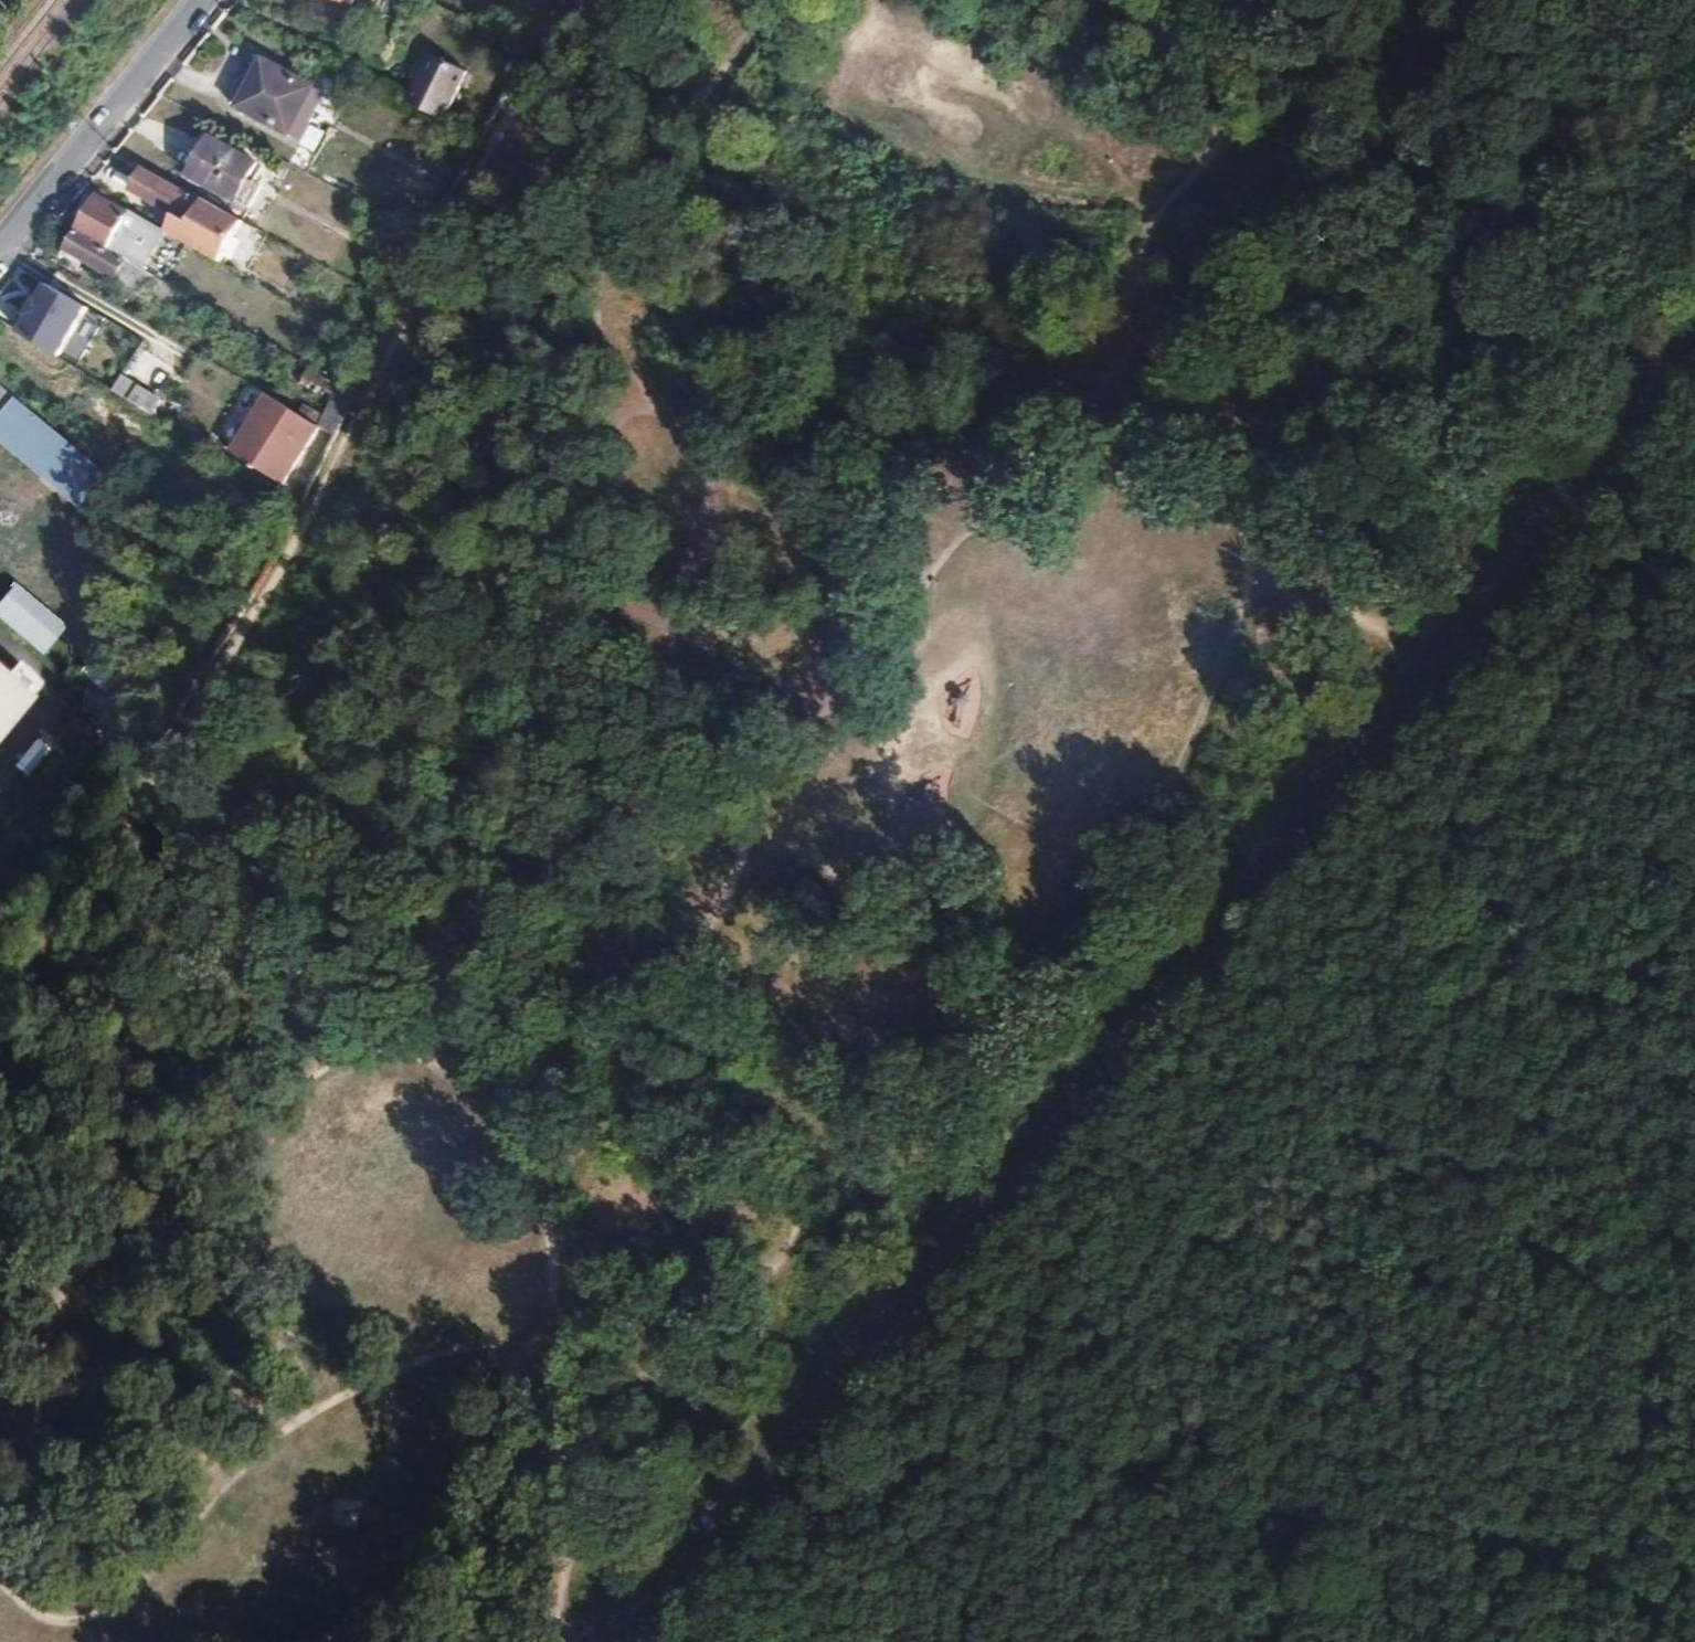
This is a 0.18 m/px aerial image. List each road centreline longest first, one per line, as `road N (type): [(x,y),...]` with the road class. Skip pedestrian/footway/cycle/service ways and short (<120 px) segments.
road 1 (track): [(627,1641),(1694,335)]
road 2 (residential): [(0,245),(202,0)]

